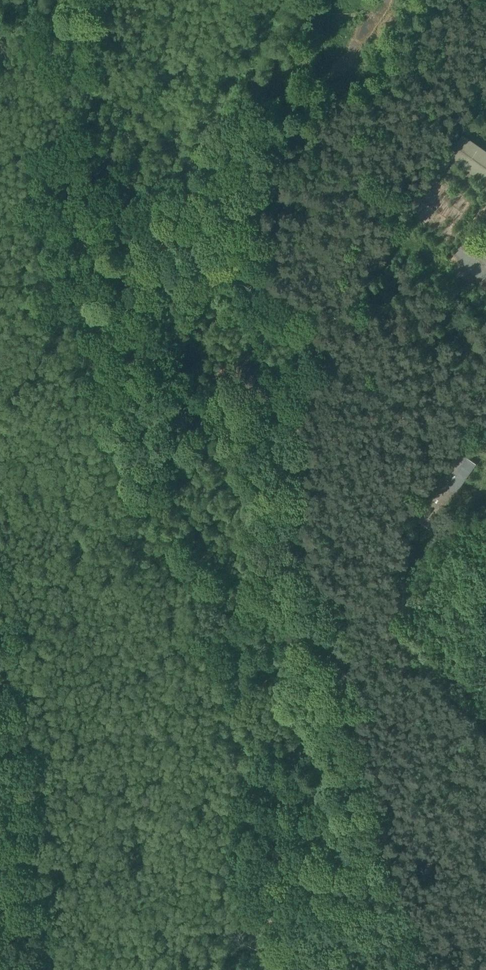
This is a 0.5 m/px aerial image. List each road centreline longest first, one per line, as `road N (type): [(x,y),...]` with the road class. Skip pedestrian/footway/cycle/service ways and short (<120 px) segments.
road 1 (track): [(423,969),(371,823),(327,615),(258,432),(252,291),(201,197),(263,148),(337,64),(372,0)]

